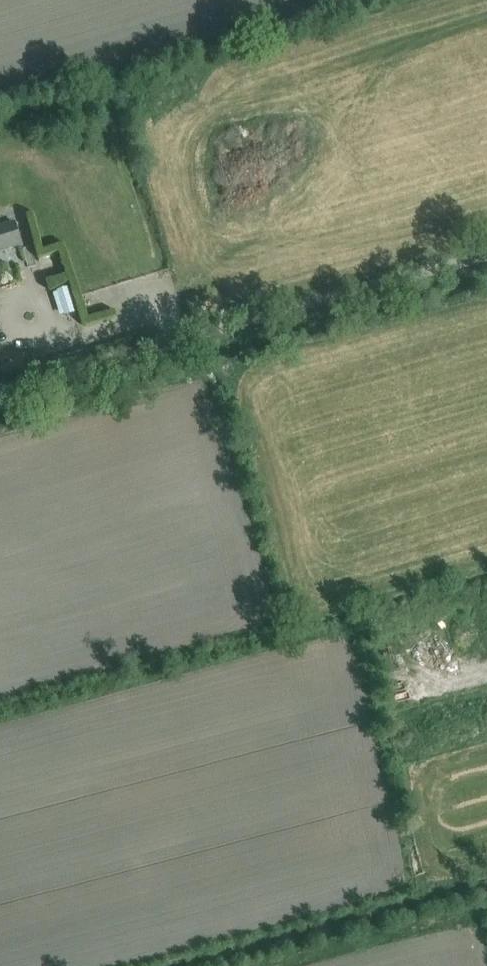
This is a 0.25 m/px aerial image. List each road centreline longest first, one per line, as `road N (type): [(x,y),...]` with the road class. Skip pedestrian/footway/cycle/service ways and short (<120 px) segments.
road 1 (track): [(0,388),(486,251)]

